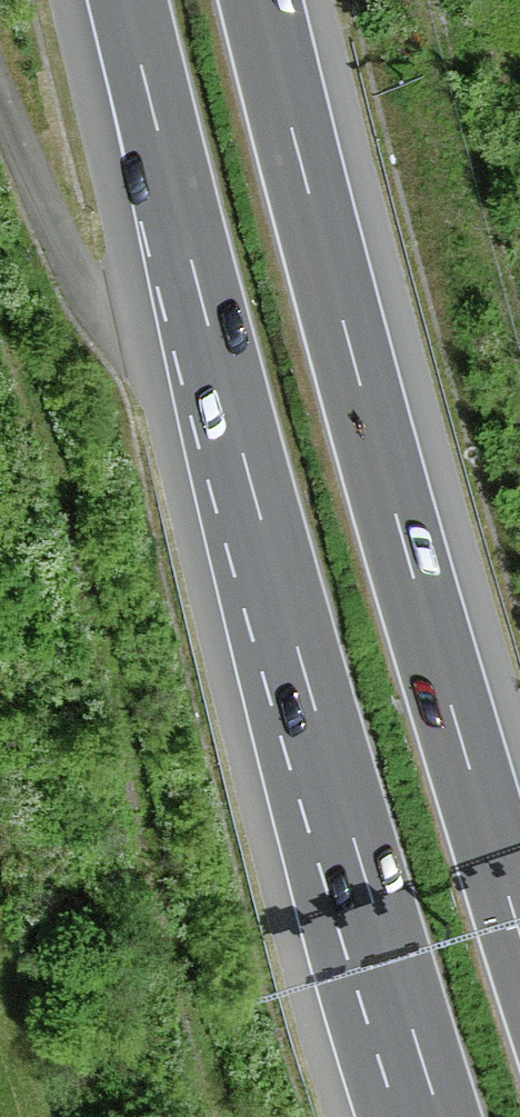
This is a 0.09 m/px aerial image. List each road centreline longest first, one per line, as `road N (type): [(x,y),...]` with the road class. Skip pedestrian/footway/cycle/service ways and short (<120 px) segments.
road 1 (motorway): [(125,0),(300,672),(448,1116)]
road 2 (motorway): [(519,925),(401,518),(265,0)]

